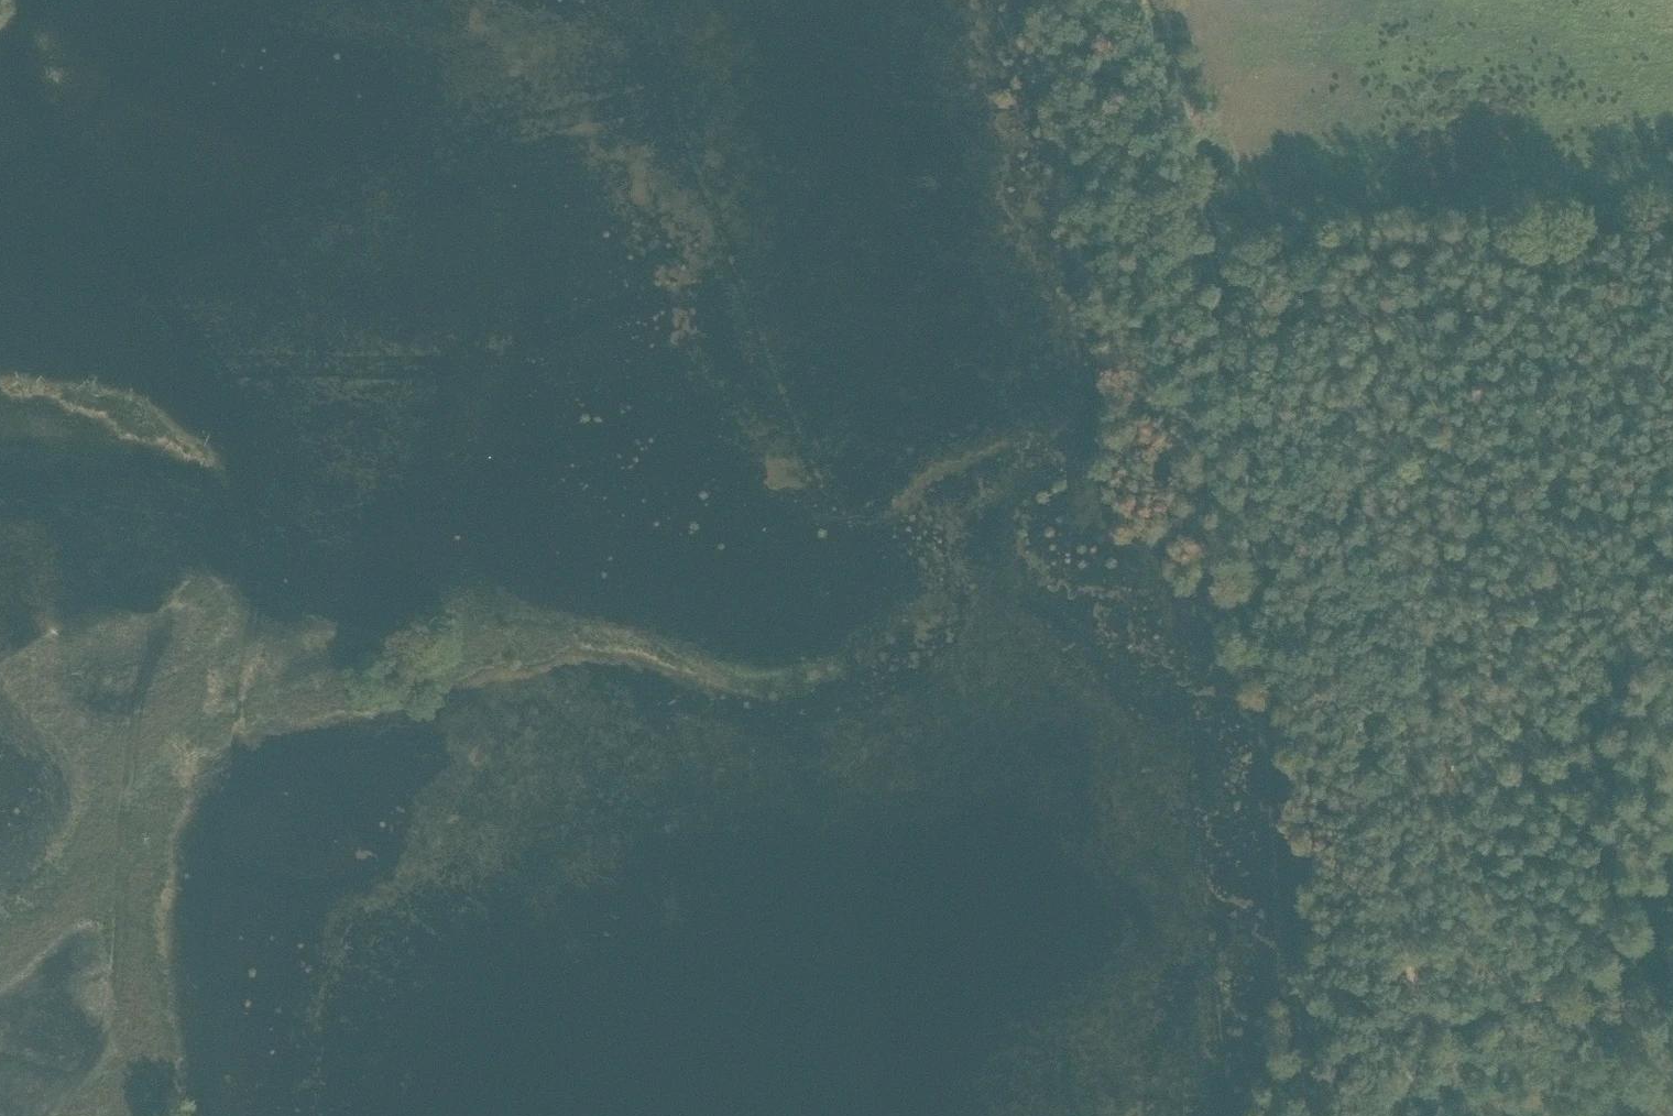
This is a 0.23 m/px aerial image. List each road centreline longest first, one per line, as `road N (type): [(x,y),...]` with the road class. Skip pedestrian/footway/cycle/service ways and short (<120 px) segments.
road 1 (track): [(1316,313),(1437,653),(1413,764),(1406,910),(1417,1022),(1403,1115)]
road 2 (track): [(1164,0),(1236,279),(1316,313)]

